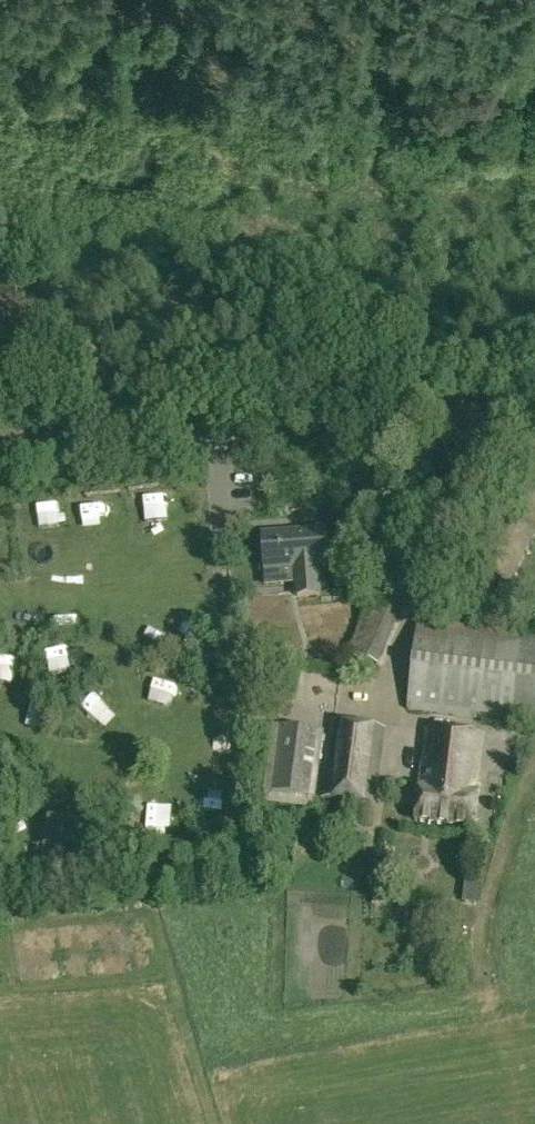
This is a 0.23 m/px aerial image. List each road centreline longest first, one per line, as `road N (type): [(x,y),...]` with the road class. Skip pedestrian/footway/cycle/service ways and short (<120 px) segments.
road 1 (unclassified): [(0,441),(534,400)]

